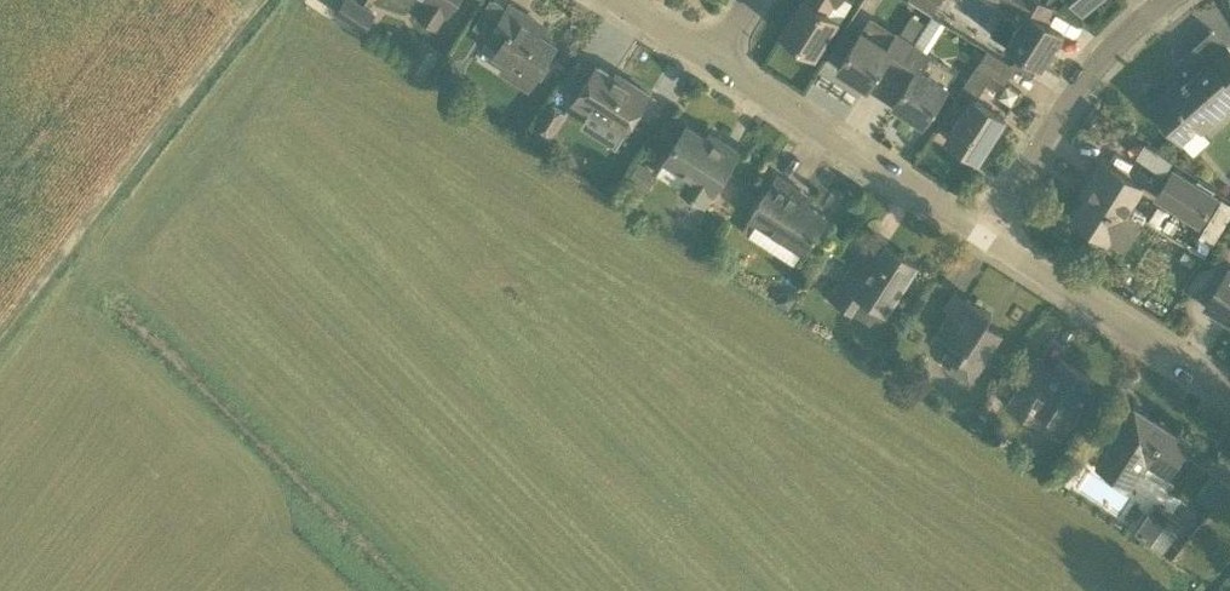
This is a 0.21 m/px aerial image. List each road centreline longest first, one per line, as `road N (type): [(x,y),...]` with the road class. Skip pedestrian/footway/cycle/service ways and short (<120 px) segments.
road 1 (track): [(260,0),(0,339)]
road 2 (residential): [(994,231),(708,54)]
road 3 (residential): [(1229,396),(994,231)]
road 4 (residential): [(994,231),(1093,63),(1158,0)]

